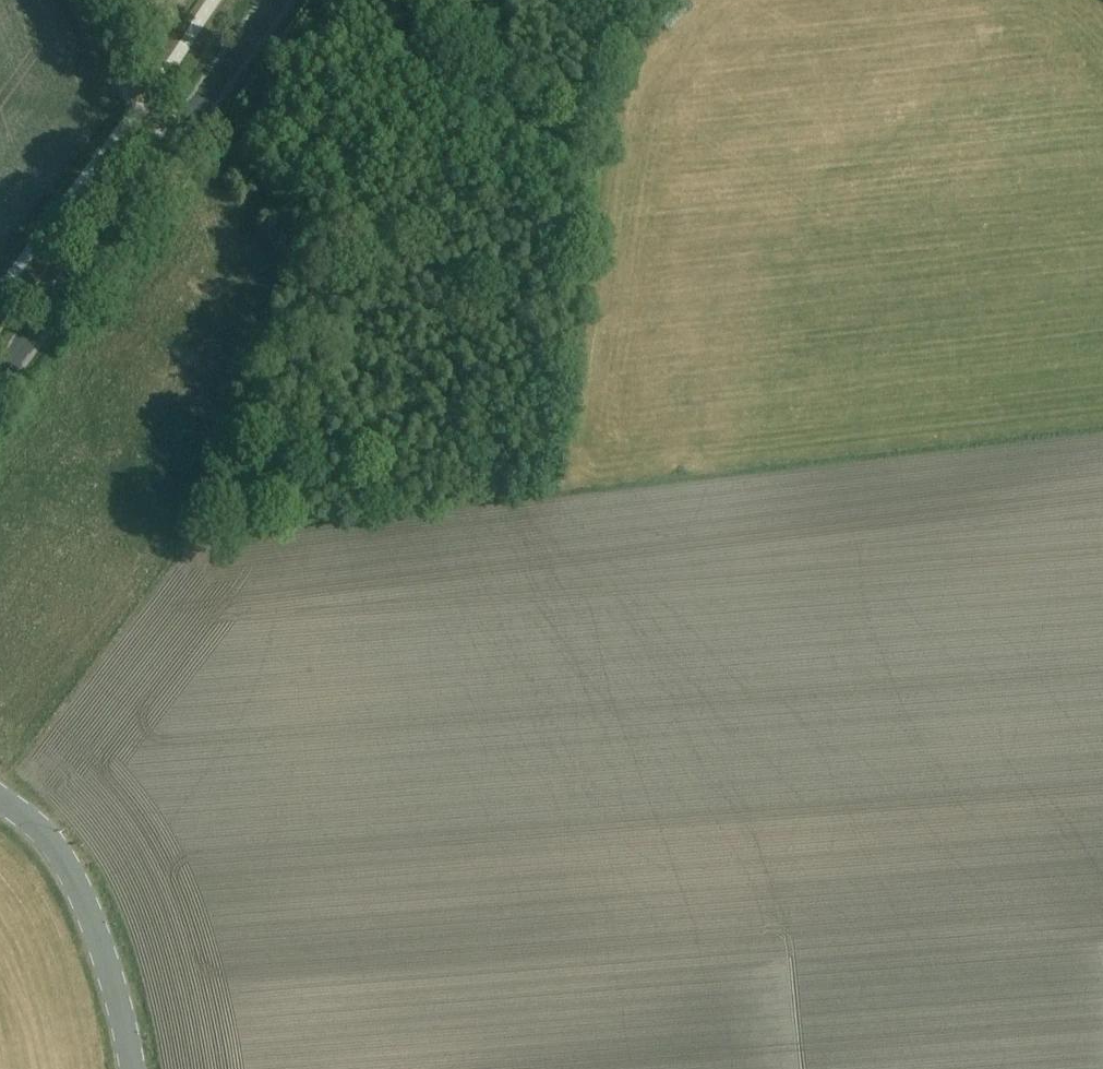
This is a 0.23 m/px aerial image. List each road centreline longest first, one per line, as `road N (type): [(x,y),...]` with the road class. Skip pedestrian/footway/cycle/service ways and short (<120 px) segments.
road 1 (primary): [(0,375),(278,0)]
road 2 (primary): [(129,1068),(78,888),(54,842),(0,797)]

